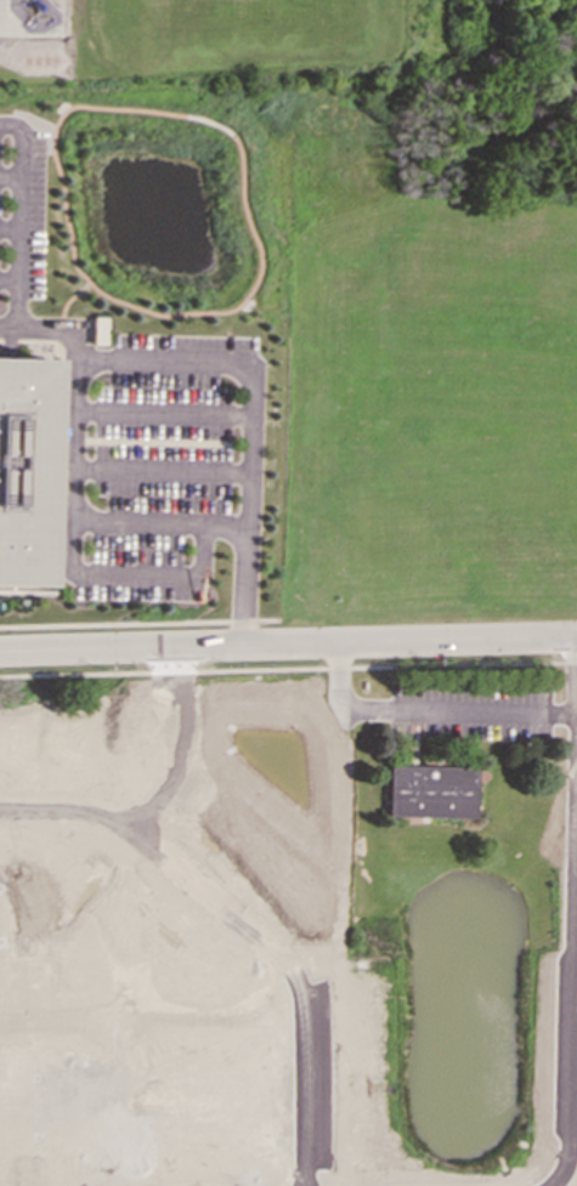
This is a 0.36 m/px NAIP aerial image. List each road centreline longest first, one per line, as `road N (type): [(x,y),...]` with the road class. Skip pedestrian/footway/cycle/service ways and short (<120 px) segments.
road 1 (residential): [(0,653),(576,639)]

